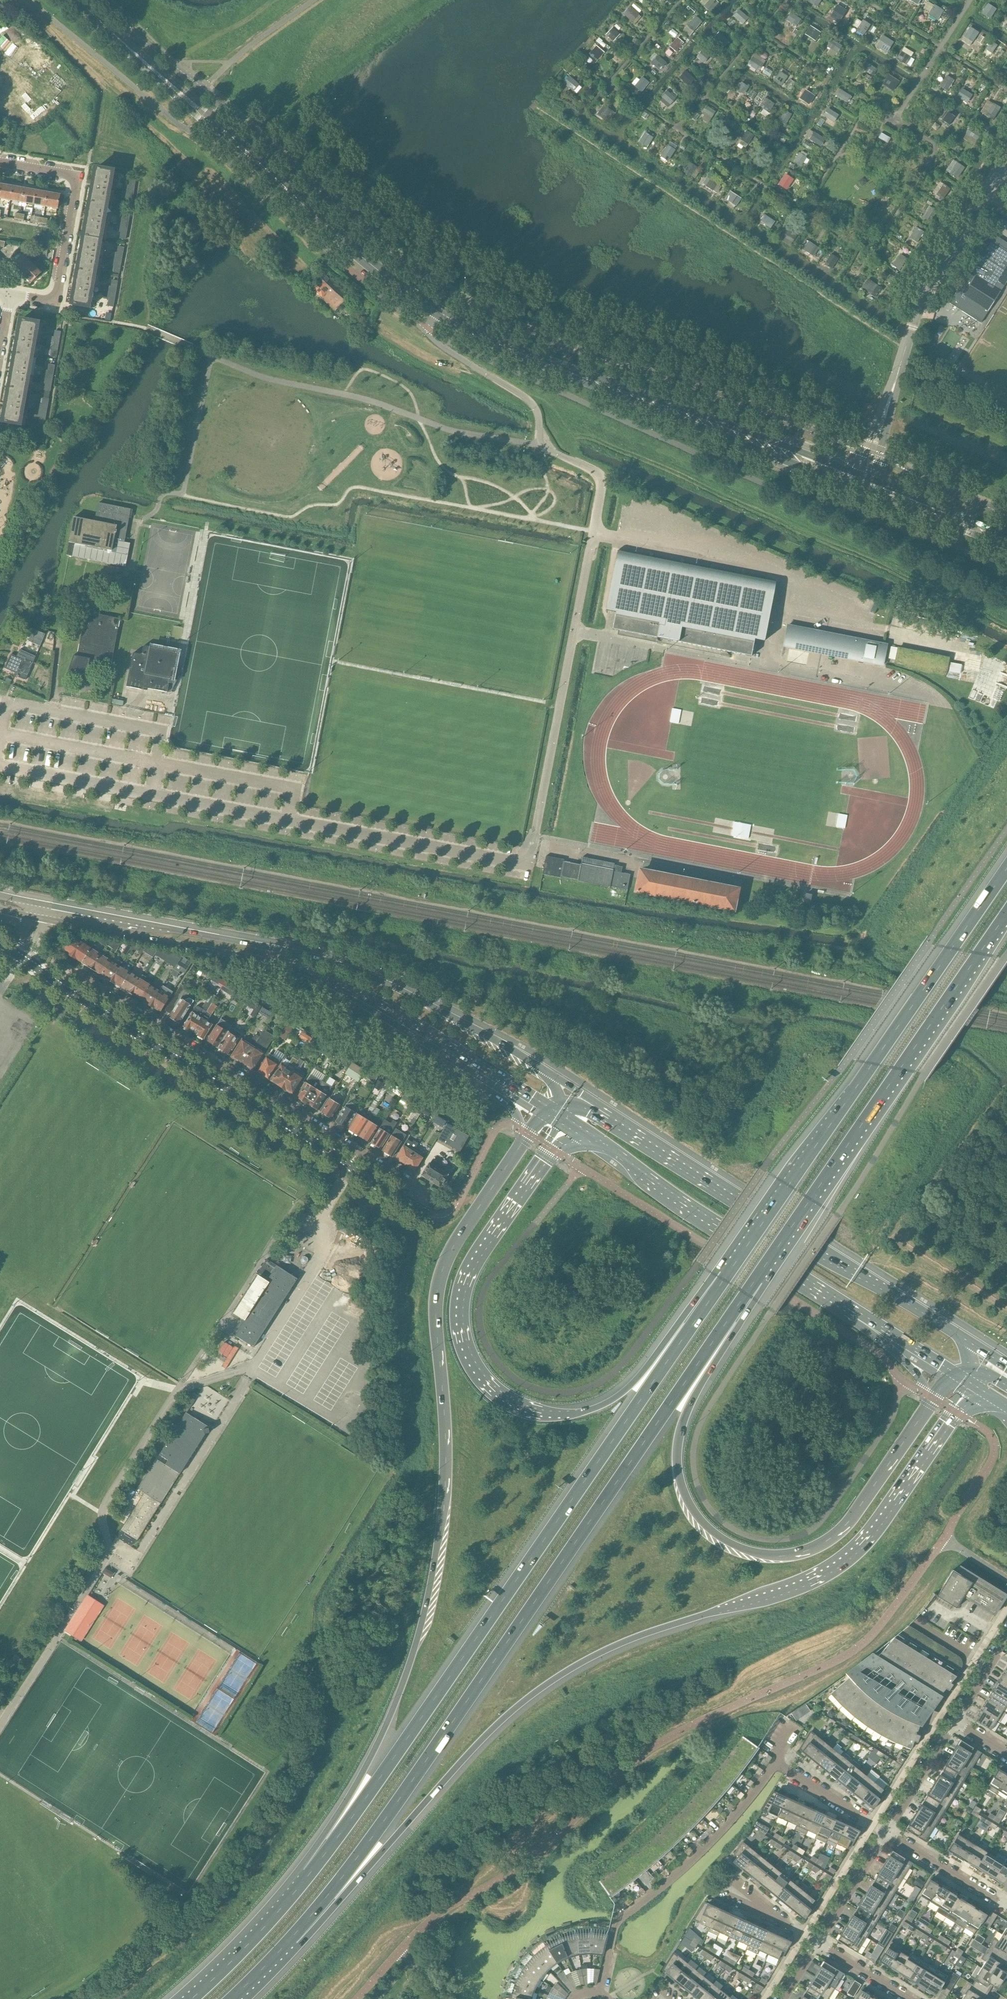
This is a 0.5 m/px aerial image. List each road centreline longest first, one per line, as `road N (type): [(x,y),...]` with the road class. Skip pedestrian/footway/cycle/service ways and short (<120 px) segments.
road 1 (trunk): [(288,1942),(334,1908),(533,1698),(633,1641),(807,1580),(842,1560),(902,1490),(966,1388)]
road 2 (trunk): [(537,1117),(440,1279),(446,1459),(418,1632),(359,1778),(293,1894)]
road 3 (trunk): [(288,1942),(401,1799),(745,1293)]
road 4 (trunk): [(724,1279),(293,1894)]
road 5 (trunk): [(724,1279),(631,1385),(604,1404),(536,1407),(490,1383),(462,1329),(468,1272),(559,1134)]
road 6 (tertiary): [(527,356),(385,276),(79,0)]
road 7 (trunk): [(926,1410),(834,1537),(776,1556),(726,1541),(691,1505),(677,1449),(689,1405),(745,1293)]
road 8 (trunk): [(1006,869),(724,1279)]
road 9 (trunk): [(745,1293),(1006,913)]
road 10 (secondary): [(555,1086),(420,1000),(341,960),(179,930),(133,931)]
road 11 (secondary): [(968,1342),(580,1102)]
road 12 (residential): [(420,1209),(423,1193),(70,971),(61,986)]
road 13 (secondary): [(133,931),(321,984),(537,1117)]
road 14 (unclassified): [(420,1209),(61,986)]
road 15 (secondary): [(559,1134),(880,1332)]
road 16 (tertiary): [(863,477),(527,356)]
road 17 (tertiary): [(527,356),(858,490)]
road 18 (unclassified): [(863,477),(931,276),(1006,155)]
road 19 (residential): [(599,1993),(615,1922),(721,1831),(778,1762)]
road 20 (residential): [(10,296),(54,304),(78,176),(0,164)]
road 21 (tertiary): [(858,490),(1006,546)]
road 22 (tertiary): [(1006,540),(863,477)]
road 23 (trunk): [(293,1894),(189,1998)]
road 24 (residential): [(1006,1907),(886,1831)]
road 25 (track): [(894,118),(972,0)]
road 26 (residential): [(818,1945),(886,1831)]
road 27 (residential): [(886,1831),(954,1722)]
road 28 (residential): [(886,1831),(778,1762)]

